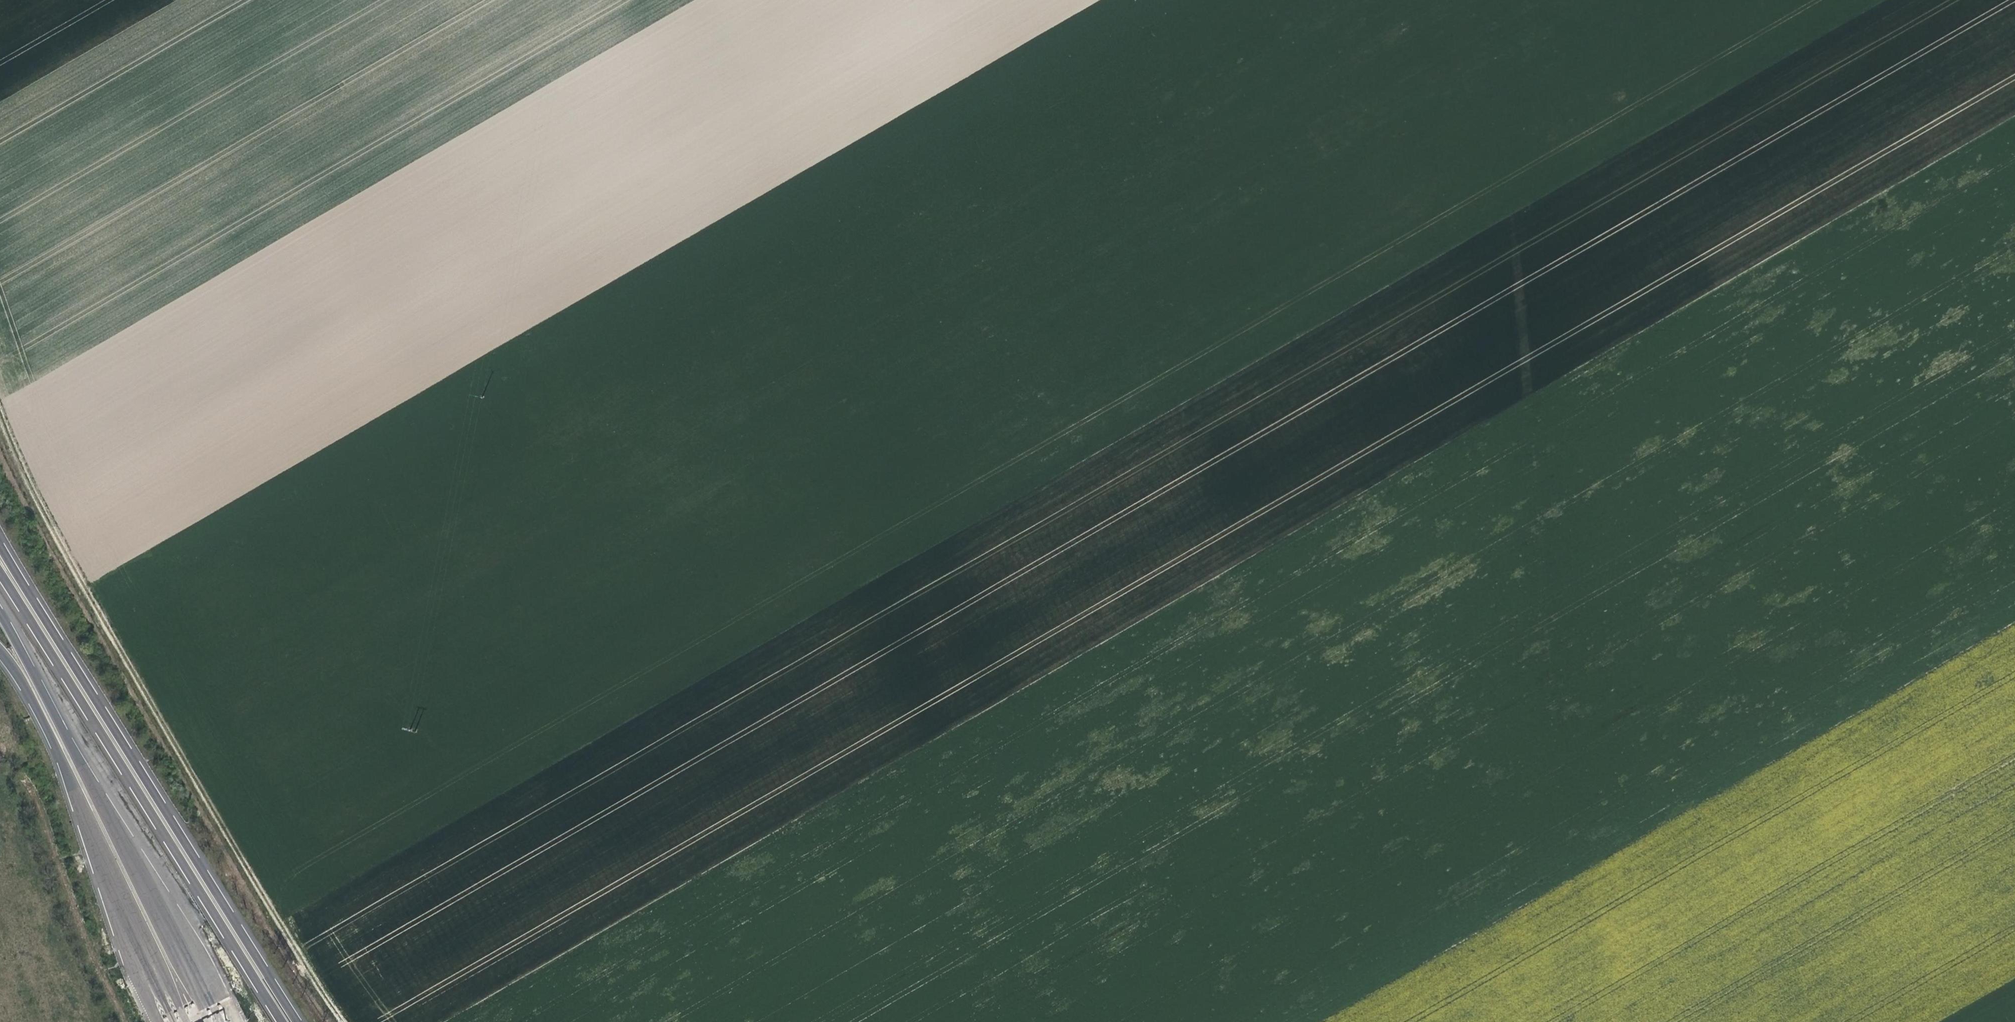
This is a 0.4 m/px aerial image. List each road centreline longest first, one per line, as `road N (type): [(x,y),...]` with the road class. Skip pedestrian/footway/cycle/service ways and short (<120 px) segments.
road 1 (track): [(277,926),(1870,0)]
road 2 (track): [(338,1021),(58,541),(0,421)]
road 3 (motorway): [(298,1021),(0,530)]
road 4 (motorway): [(0,573),(283,1021)]
road 5 (motorway): [(221,1021),(0,603)]
road 6 (motorway): [(0,652),(27,687),(174,1021)]

